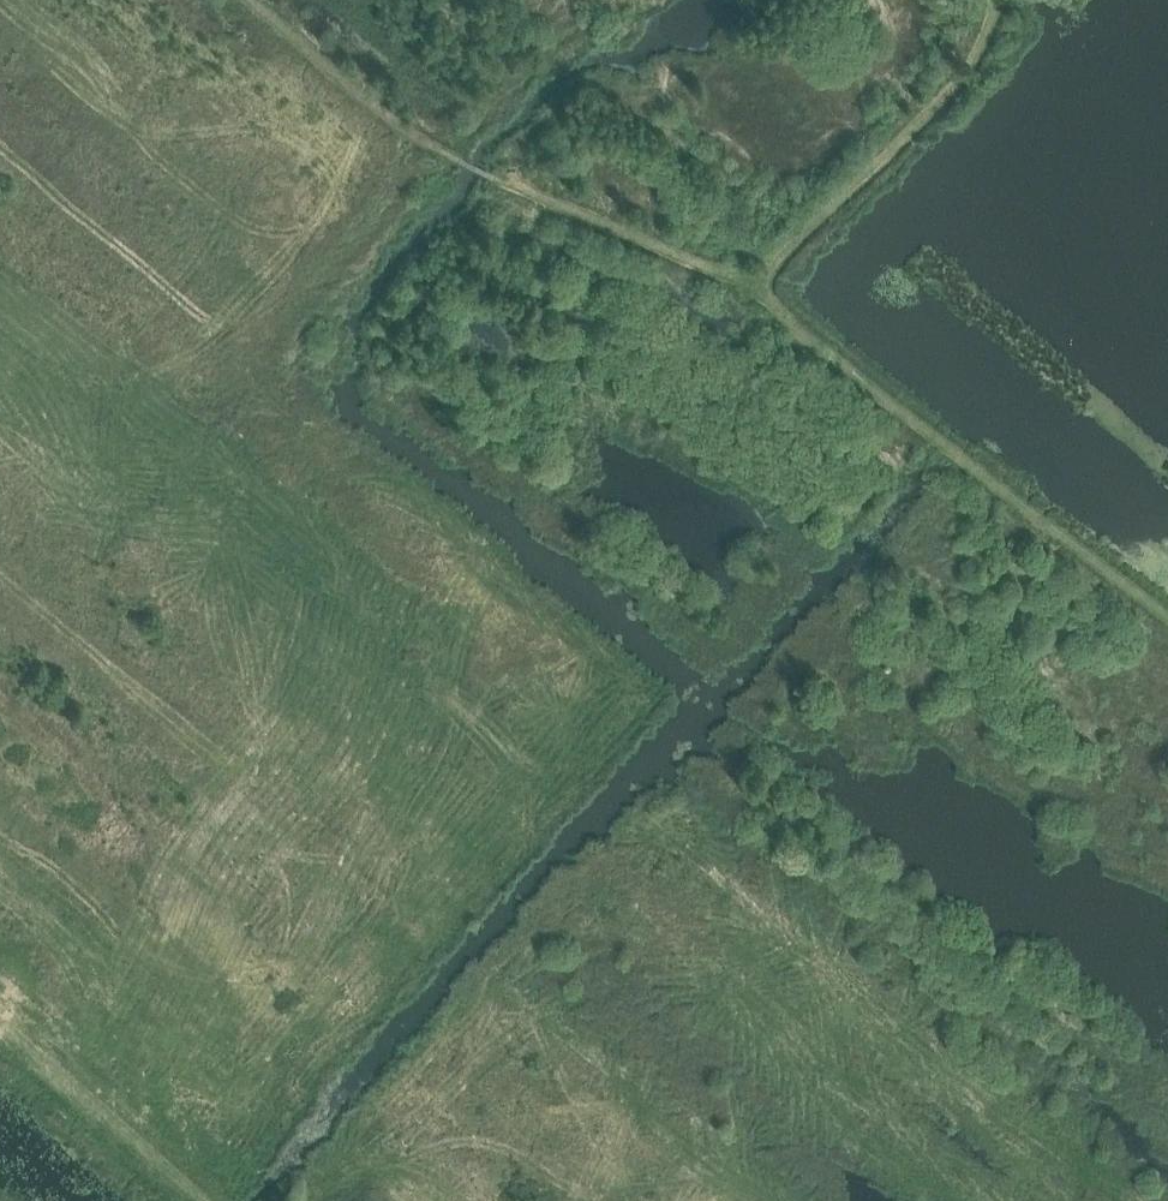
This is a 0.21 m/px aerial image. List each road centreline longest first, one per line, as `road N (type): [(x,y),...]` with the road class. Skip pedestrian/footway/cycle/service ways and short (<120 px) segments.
road 1 (track): [(243,0),(397,127),(494,179),(756,287)]
road 2 (track): [(1167,623),(756,287)]
road 3 (track): [(756,287),(974,62),(999,0)]
road 4 (track): [(208,1200),(0,1017)]

